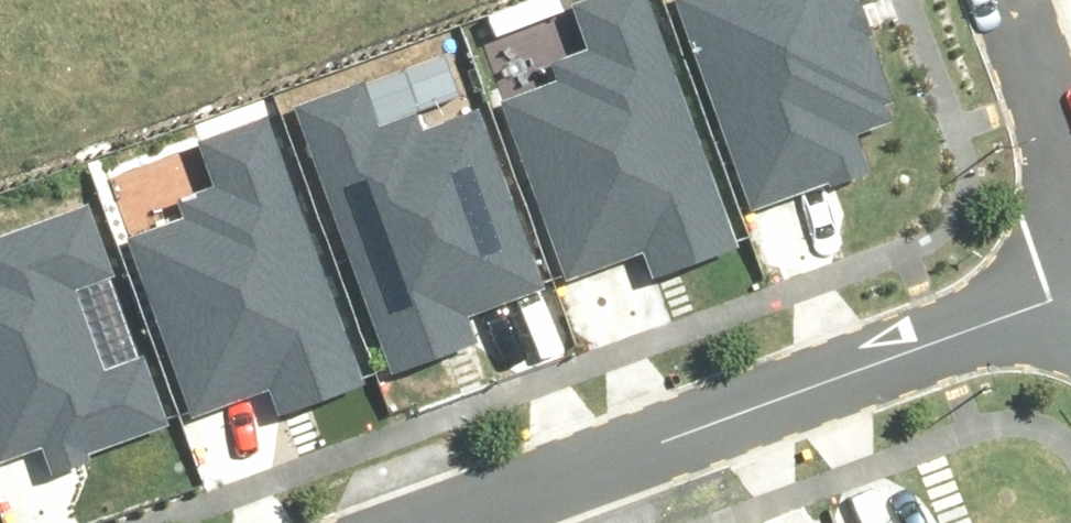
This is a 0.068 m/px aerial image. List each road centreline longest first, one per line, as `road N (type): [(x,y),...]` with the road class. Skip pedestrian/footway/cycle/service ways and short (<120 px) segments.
road 1 (residential): [(1070,291),(429,522)]
road 2 (residential): [(993,0),(1070,214)]

